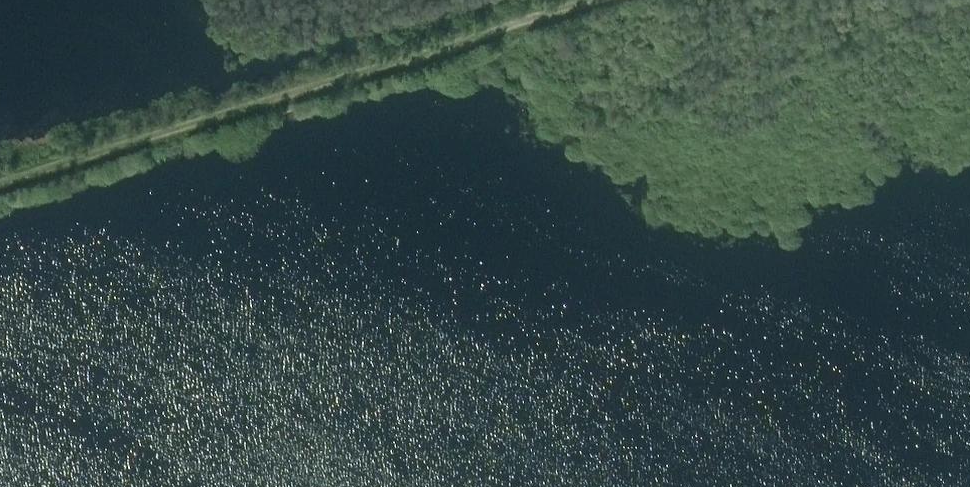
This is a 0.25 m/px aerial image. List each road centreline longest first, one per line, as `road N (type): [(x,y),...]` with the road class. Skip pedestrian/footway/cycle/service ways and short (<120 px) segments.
road 1 (track): [(592,0),(0,185)]

